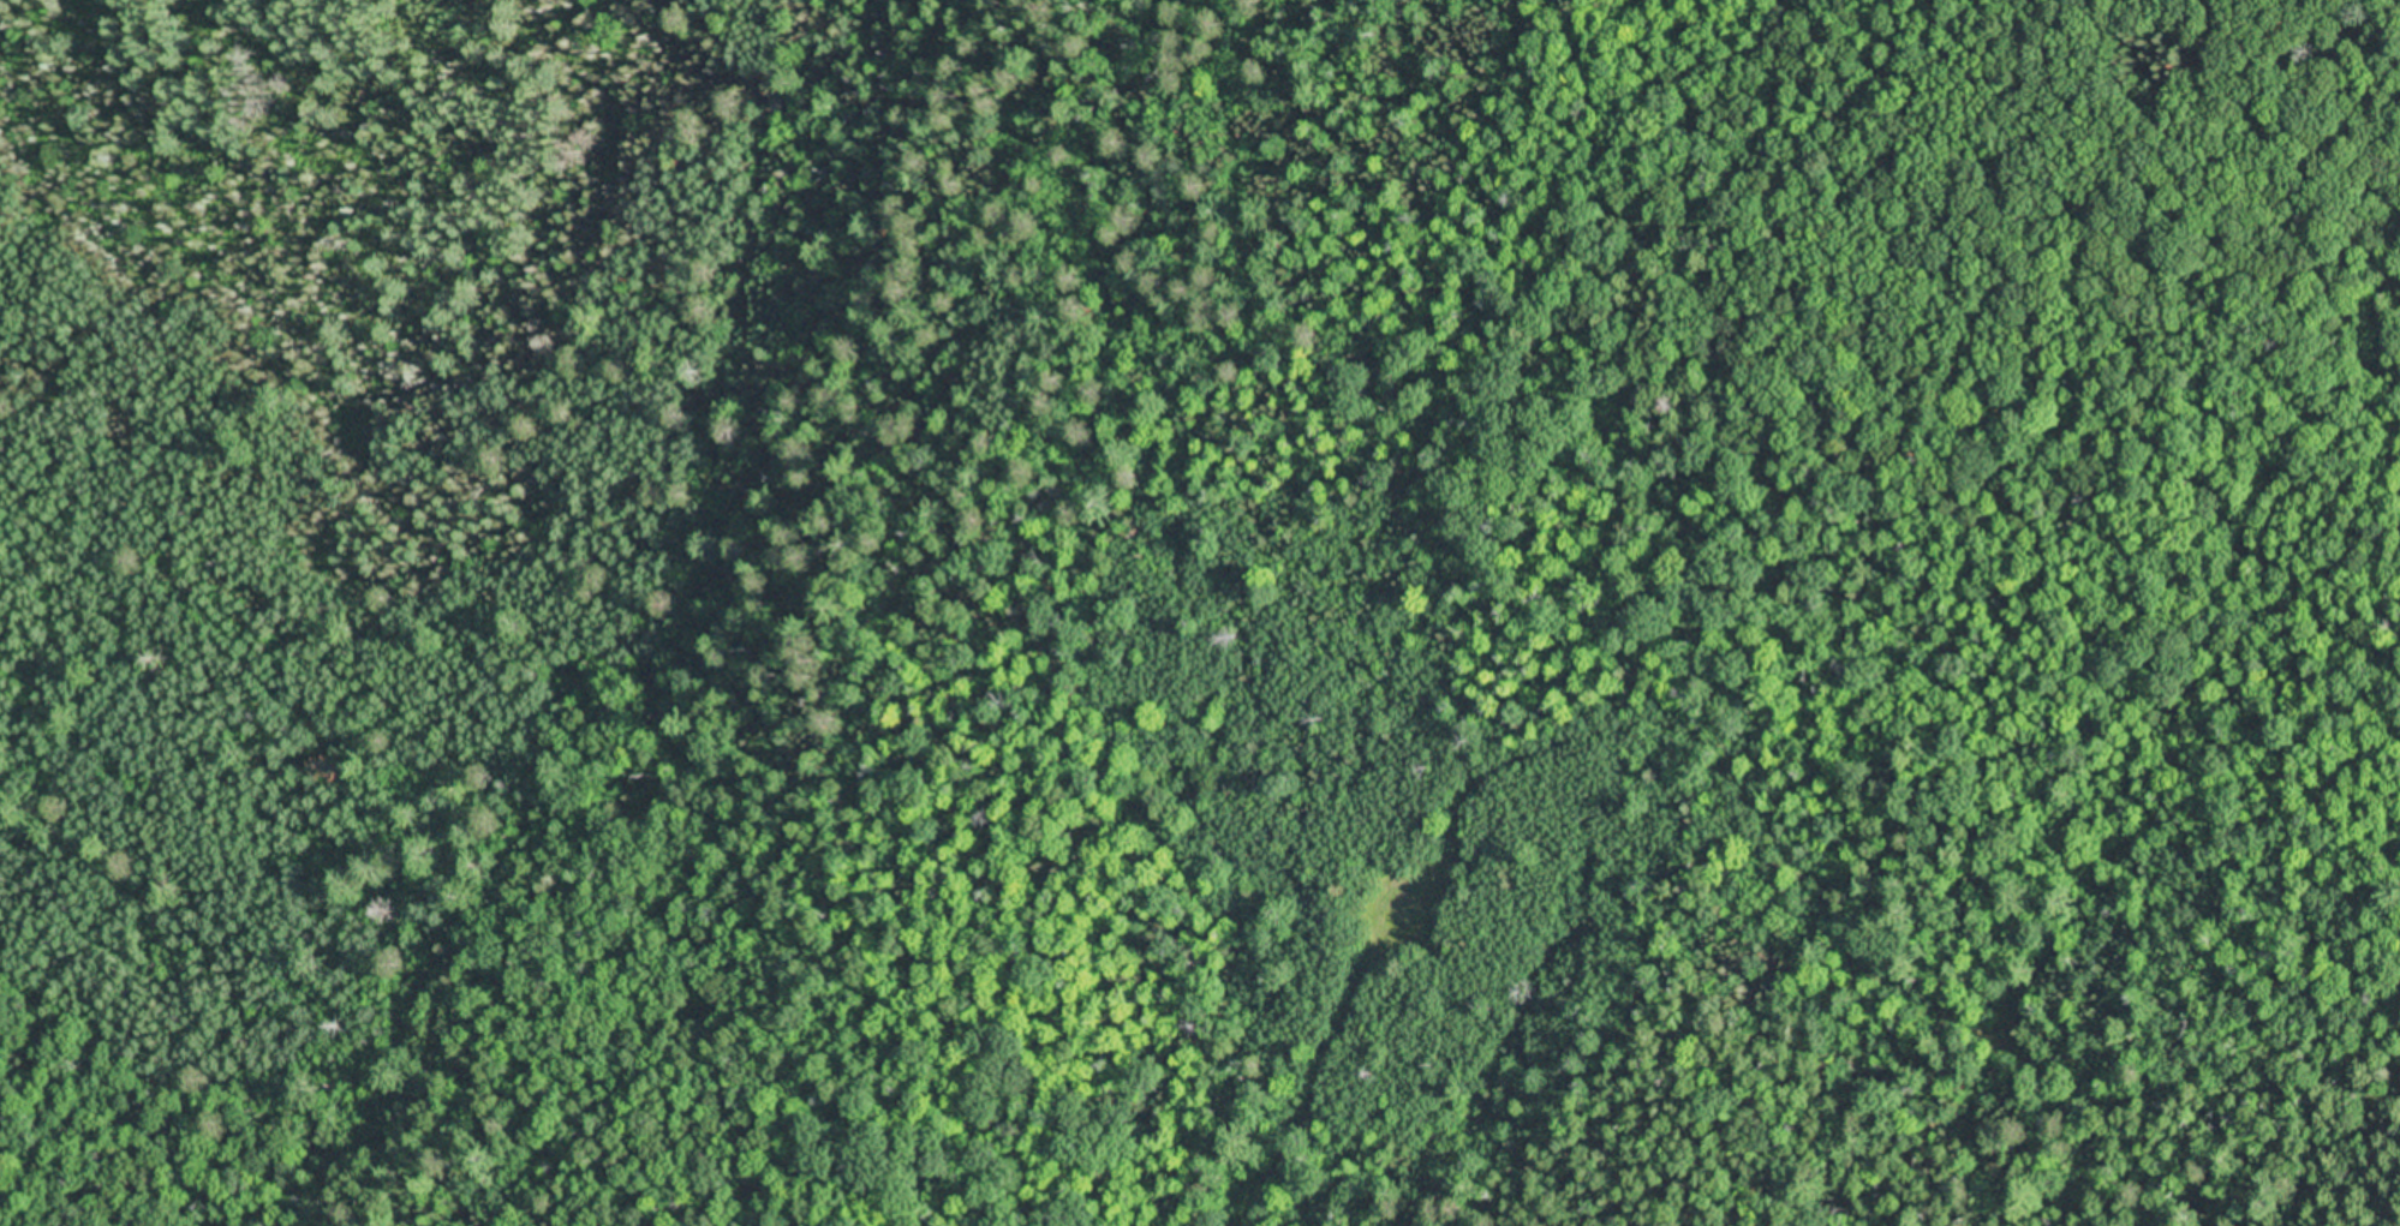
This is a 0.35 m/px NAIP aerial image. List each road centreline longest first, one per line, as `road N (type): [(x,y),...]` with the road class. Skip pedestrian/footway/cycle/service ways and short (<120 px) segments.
road 1 (residential): [(1247,1225),(1311,1118),(1367,991),(1495,779),(1547,746),(1614,725),(1700,731)]

